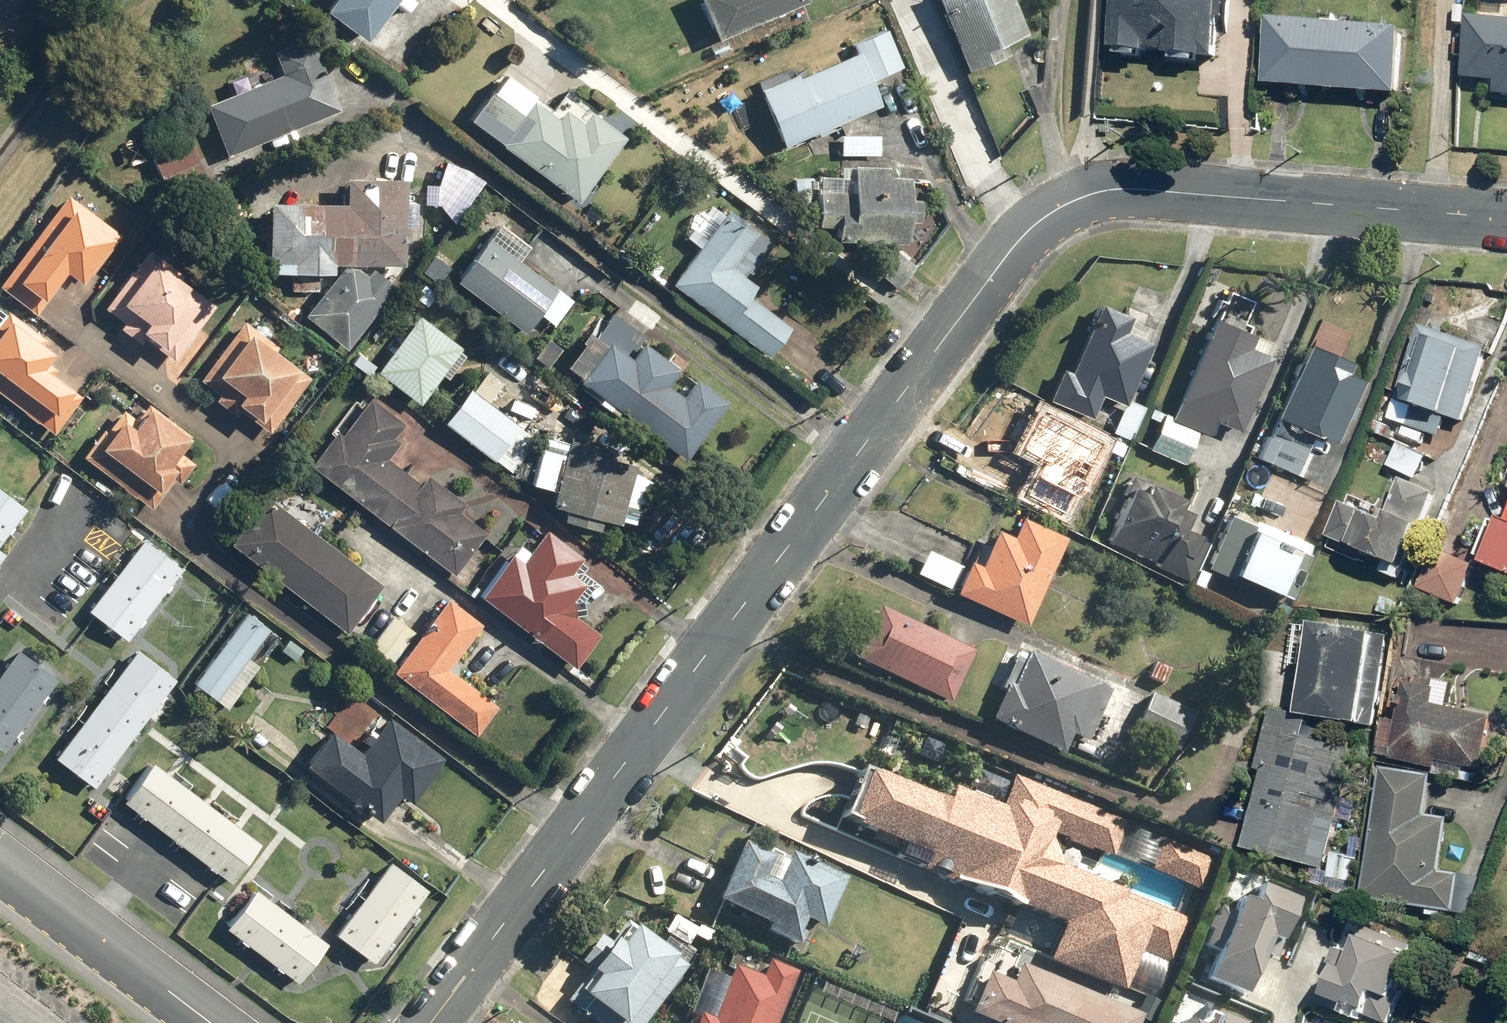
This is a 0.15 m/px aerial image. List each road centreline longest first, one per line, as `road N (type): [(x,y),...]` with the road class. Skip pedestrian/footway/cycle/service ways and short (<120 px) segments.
road 1 (residential): [(429,1022),(1020,241),(1046,219),(1075,202),(1130,190),(1506,221)]
road 2 (residential): [(0,864),(211,1022)]

